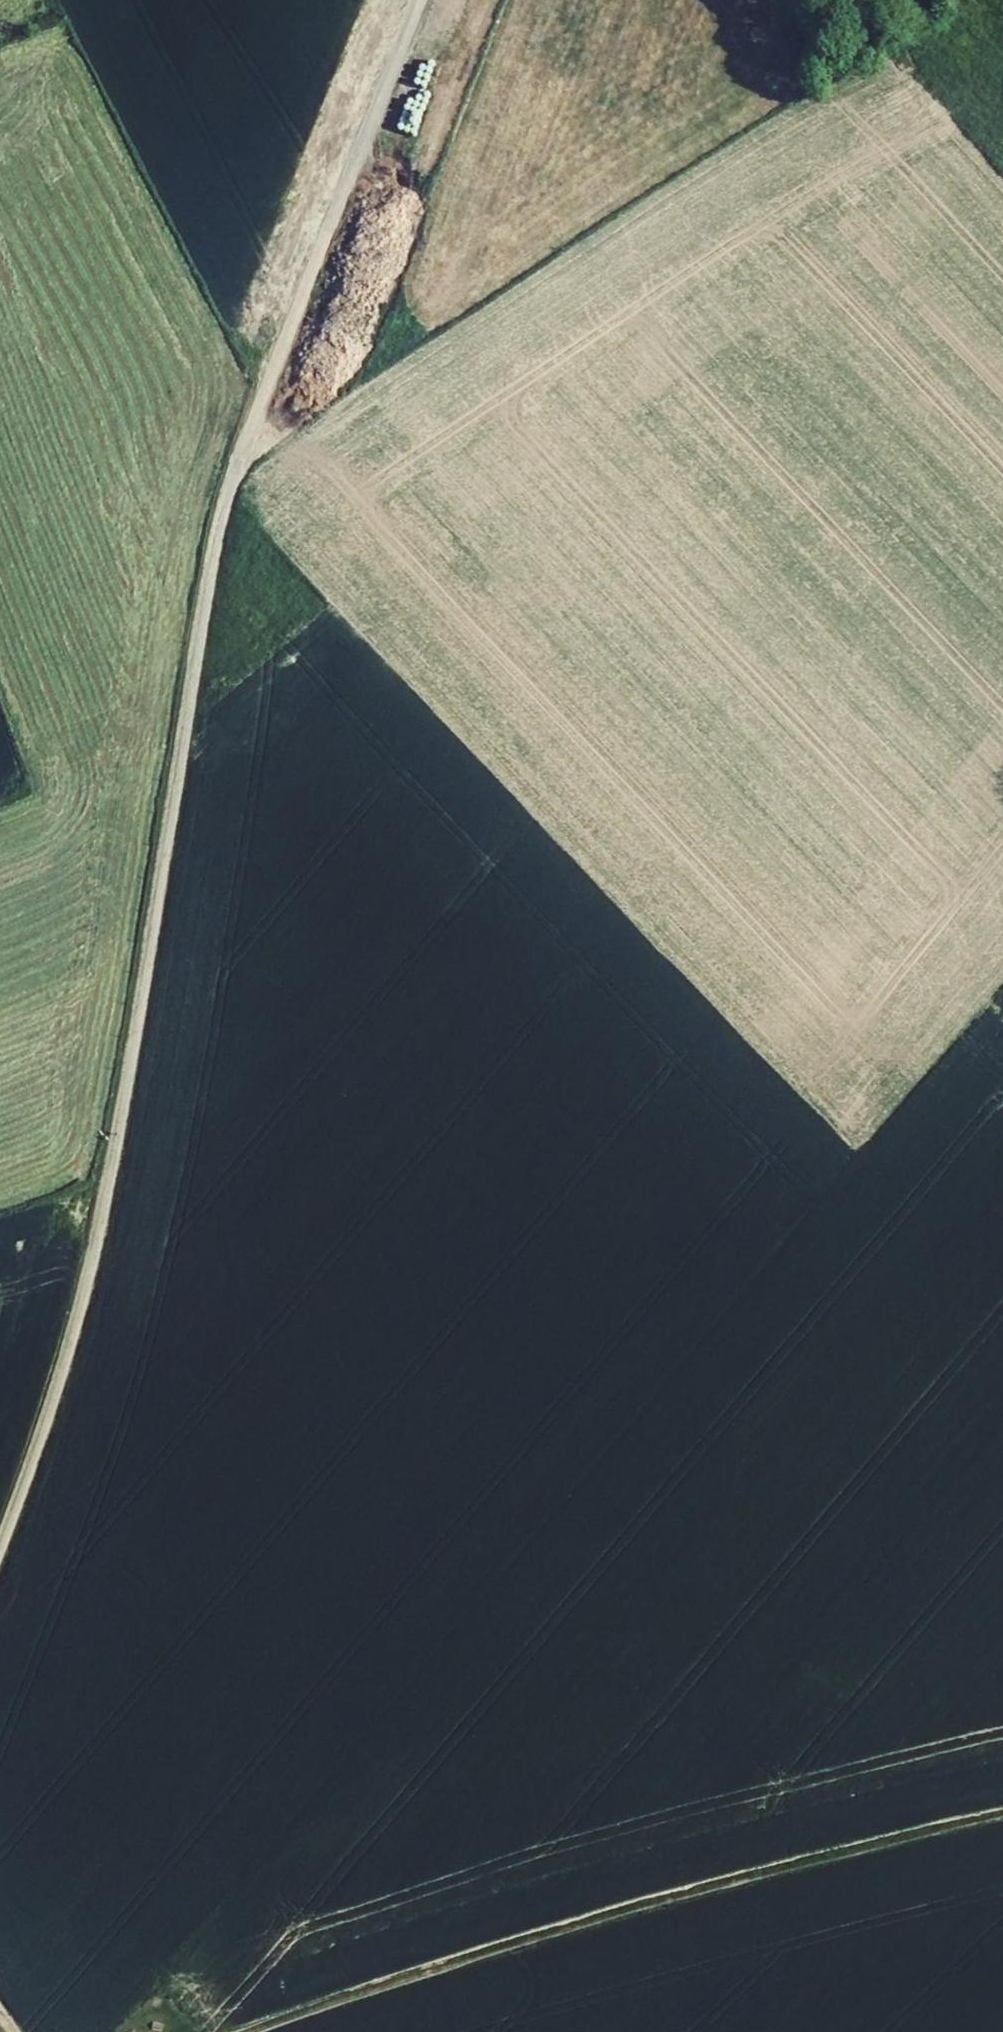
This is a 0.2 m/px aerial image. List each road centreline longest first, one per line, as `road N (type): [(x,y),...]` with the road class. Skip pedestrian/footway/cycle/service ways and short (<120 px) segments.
road 1 (track): [(0,1544),(51,1401),(103,1200),(217,533),(253,417),(419,0)]
road 2 (track): [(245,2031),(543,1935),(1002,1813)]

